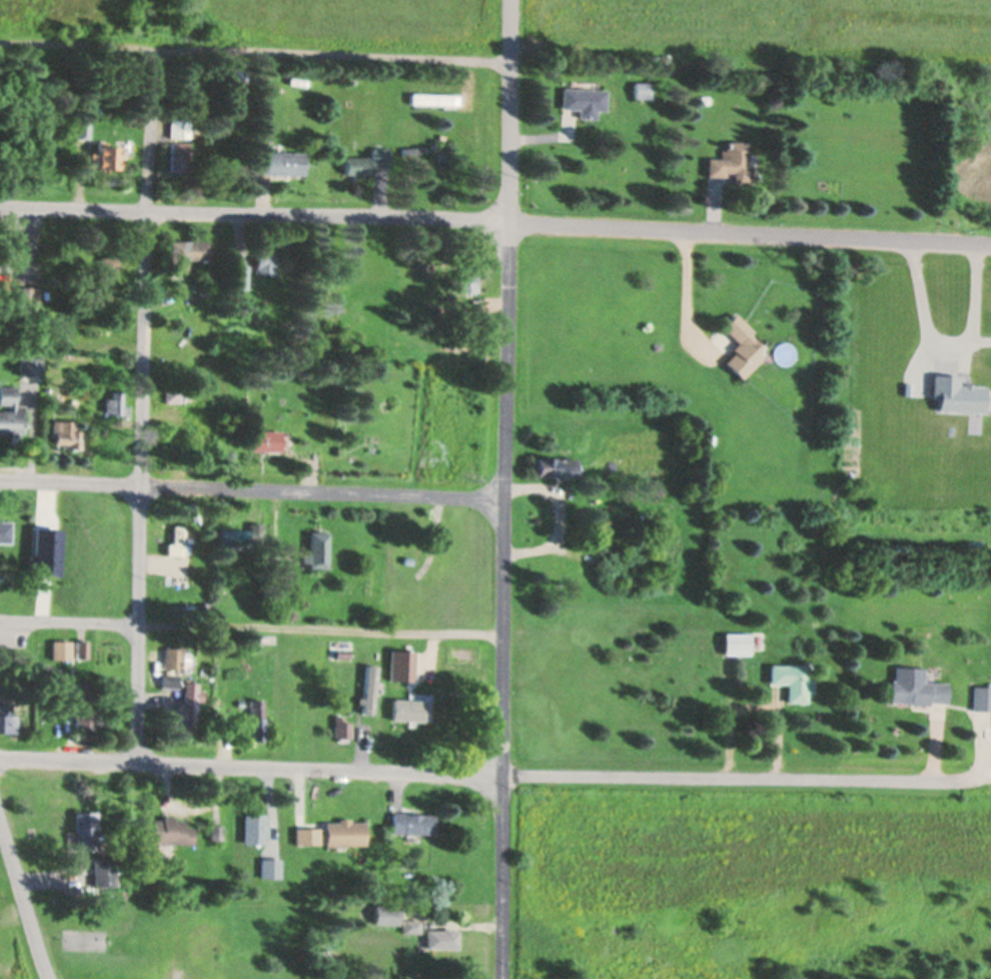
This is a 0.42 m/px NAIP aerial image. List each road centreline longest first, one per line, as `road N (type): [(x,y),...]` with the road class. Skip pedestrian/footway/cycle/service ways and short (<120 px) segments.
road 1 (residential): [(497,978),(510,0)]
road 2 (residential): [(0,755),(500,776),(975,782)]
road 3 (residential): [(138,762),(150,48)]
road 4 (residential): [(507,220),(0,206)]
road 5 (residential): [(502,499),(0,482)]
road 6 (residential): [(990,247),(507,220)]
road 7 (residential): [(45,978),(0,835)]

